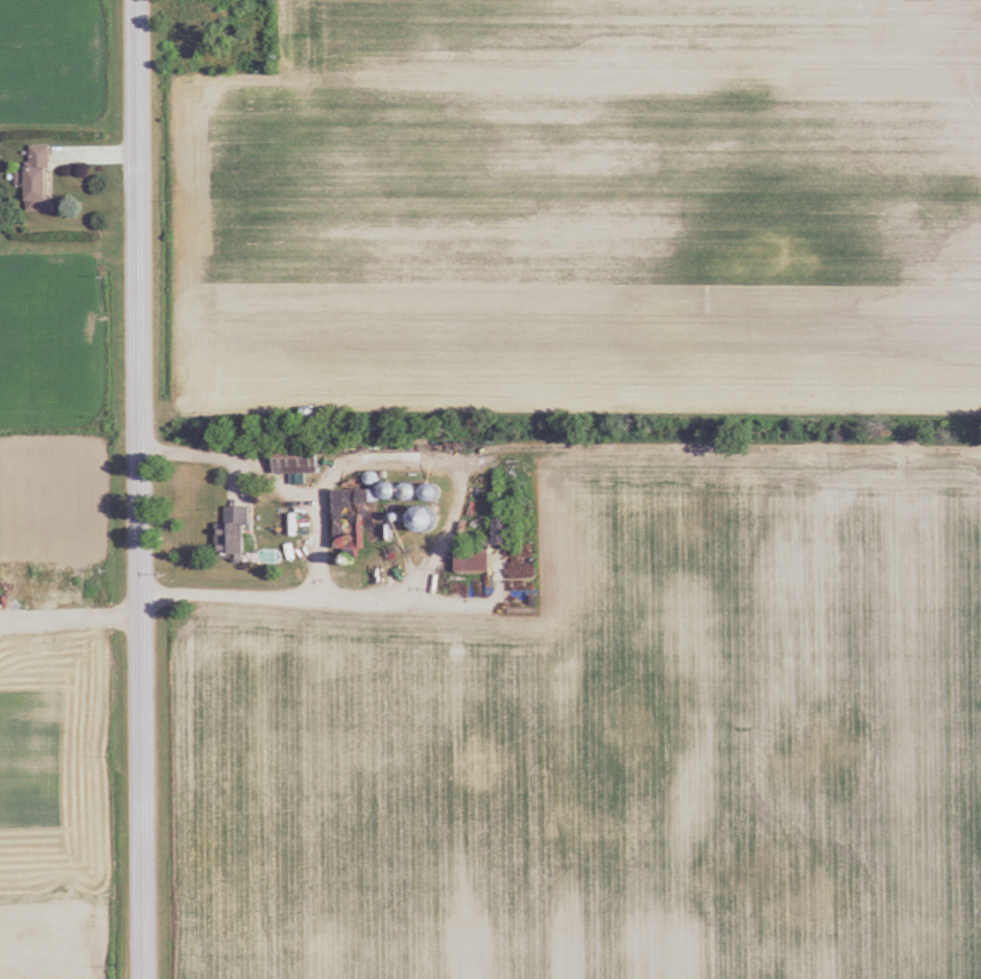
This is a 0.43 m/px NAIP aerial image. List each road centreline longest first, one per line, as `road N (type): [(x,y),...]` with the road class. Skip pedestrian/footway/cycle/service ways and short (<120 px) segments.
road 1 (tertiary): [(145,978),(137,0)]

